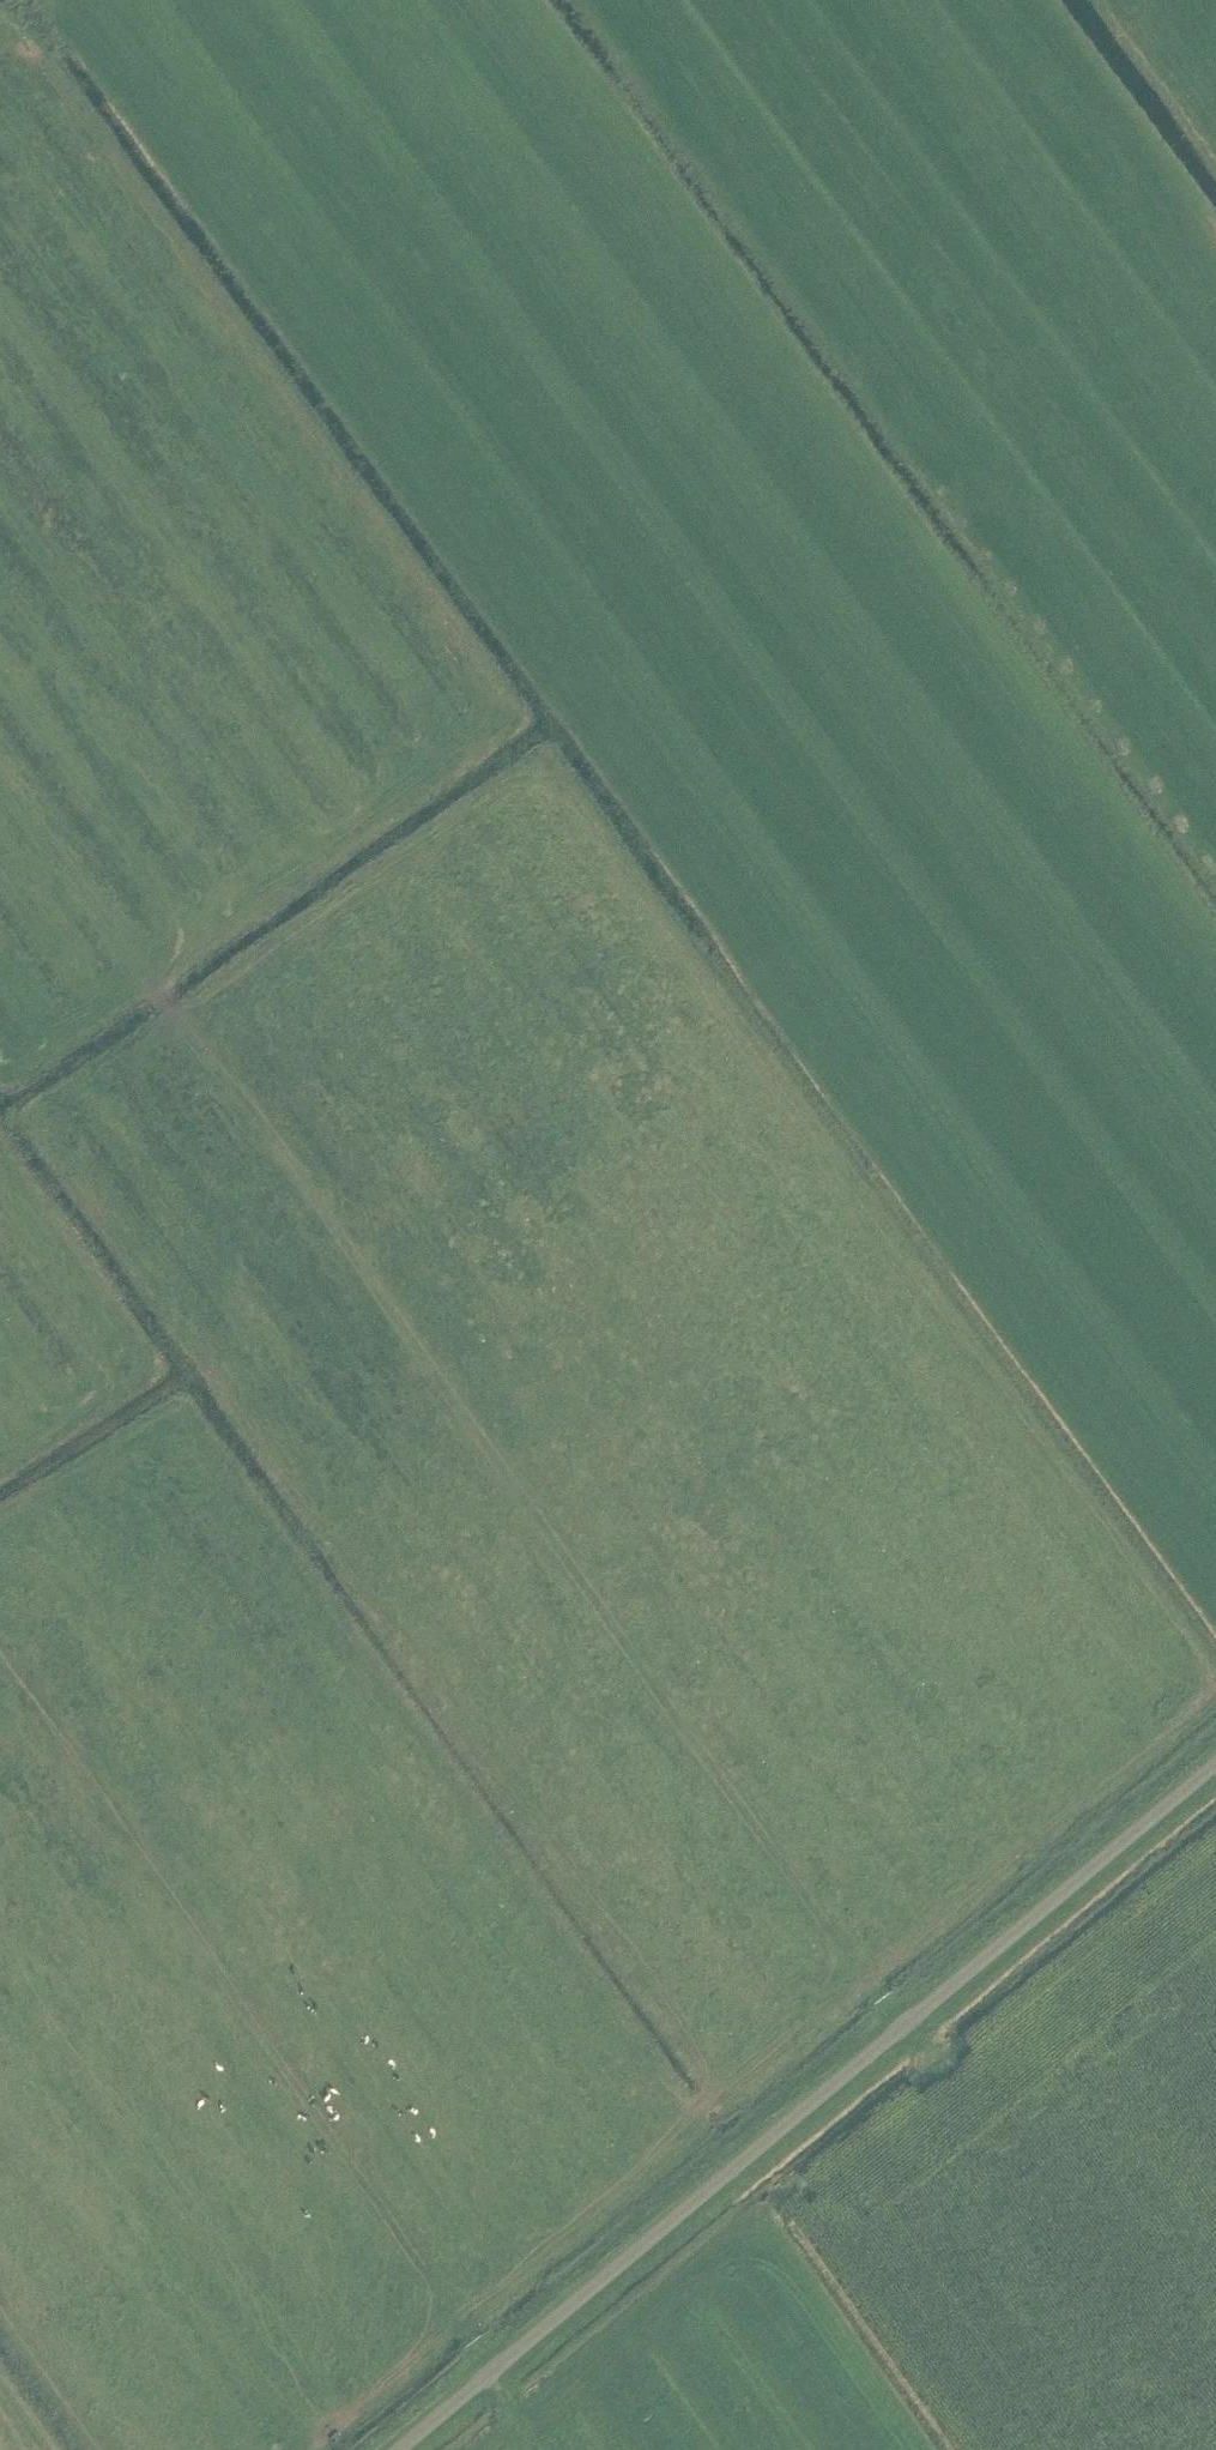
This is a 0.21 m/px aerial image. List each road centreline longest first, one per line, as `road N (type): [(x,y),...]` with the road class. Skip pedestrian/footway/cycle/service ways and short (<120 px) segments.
road 1 (unclassified): [(399,2449),(1215,1772)]

